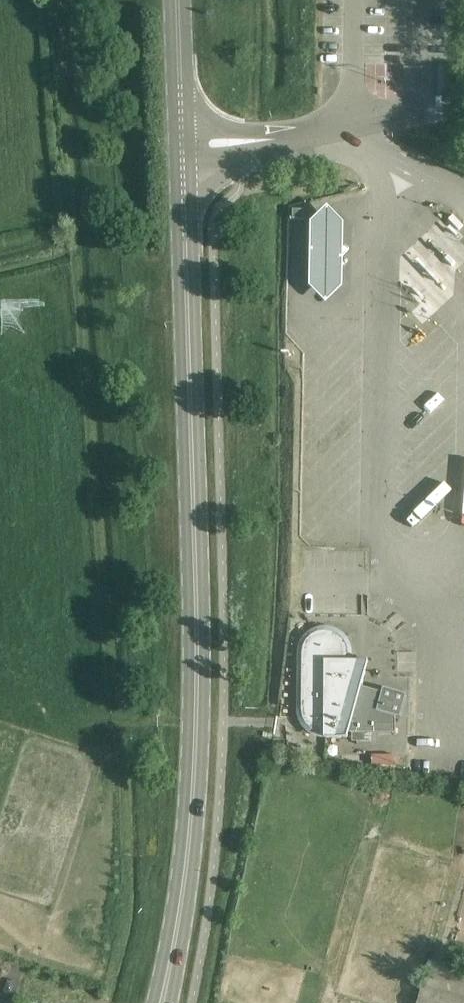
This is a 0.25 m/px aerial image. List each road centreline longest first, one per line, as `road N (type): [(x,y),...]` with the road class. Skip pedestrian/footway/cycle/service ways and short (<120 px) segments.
road 1 (secondary): [(164,1002),(183,902),(196,707),(178,0)]

